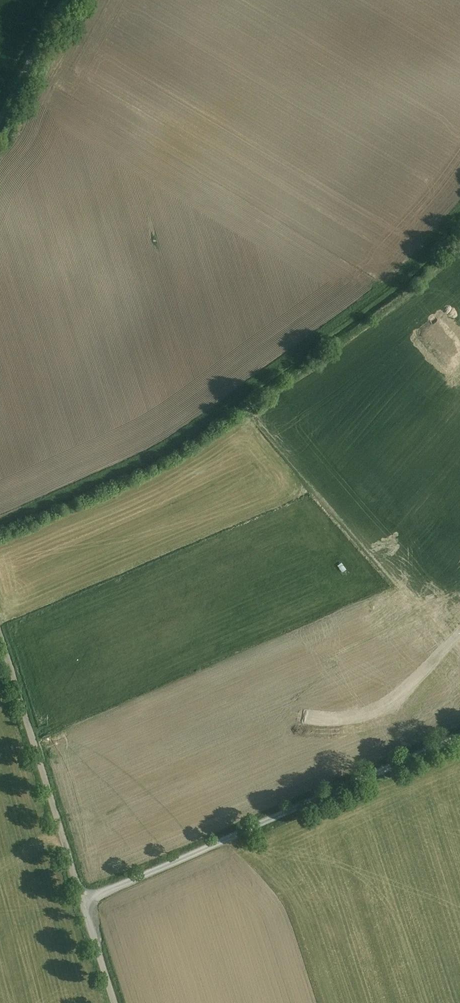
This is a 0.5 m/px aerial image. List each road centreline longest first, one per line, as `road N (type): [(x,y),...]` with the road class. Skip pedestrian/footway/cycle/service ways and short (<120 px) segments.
road 1 (track): [(459,738),(84,902)]
road 2 (unclassified): [(0,634),(115,1002)]
road 3 (unclassified): [(0,119),(64,0)]

